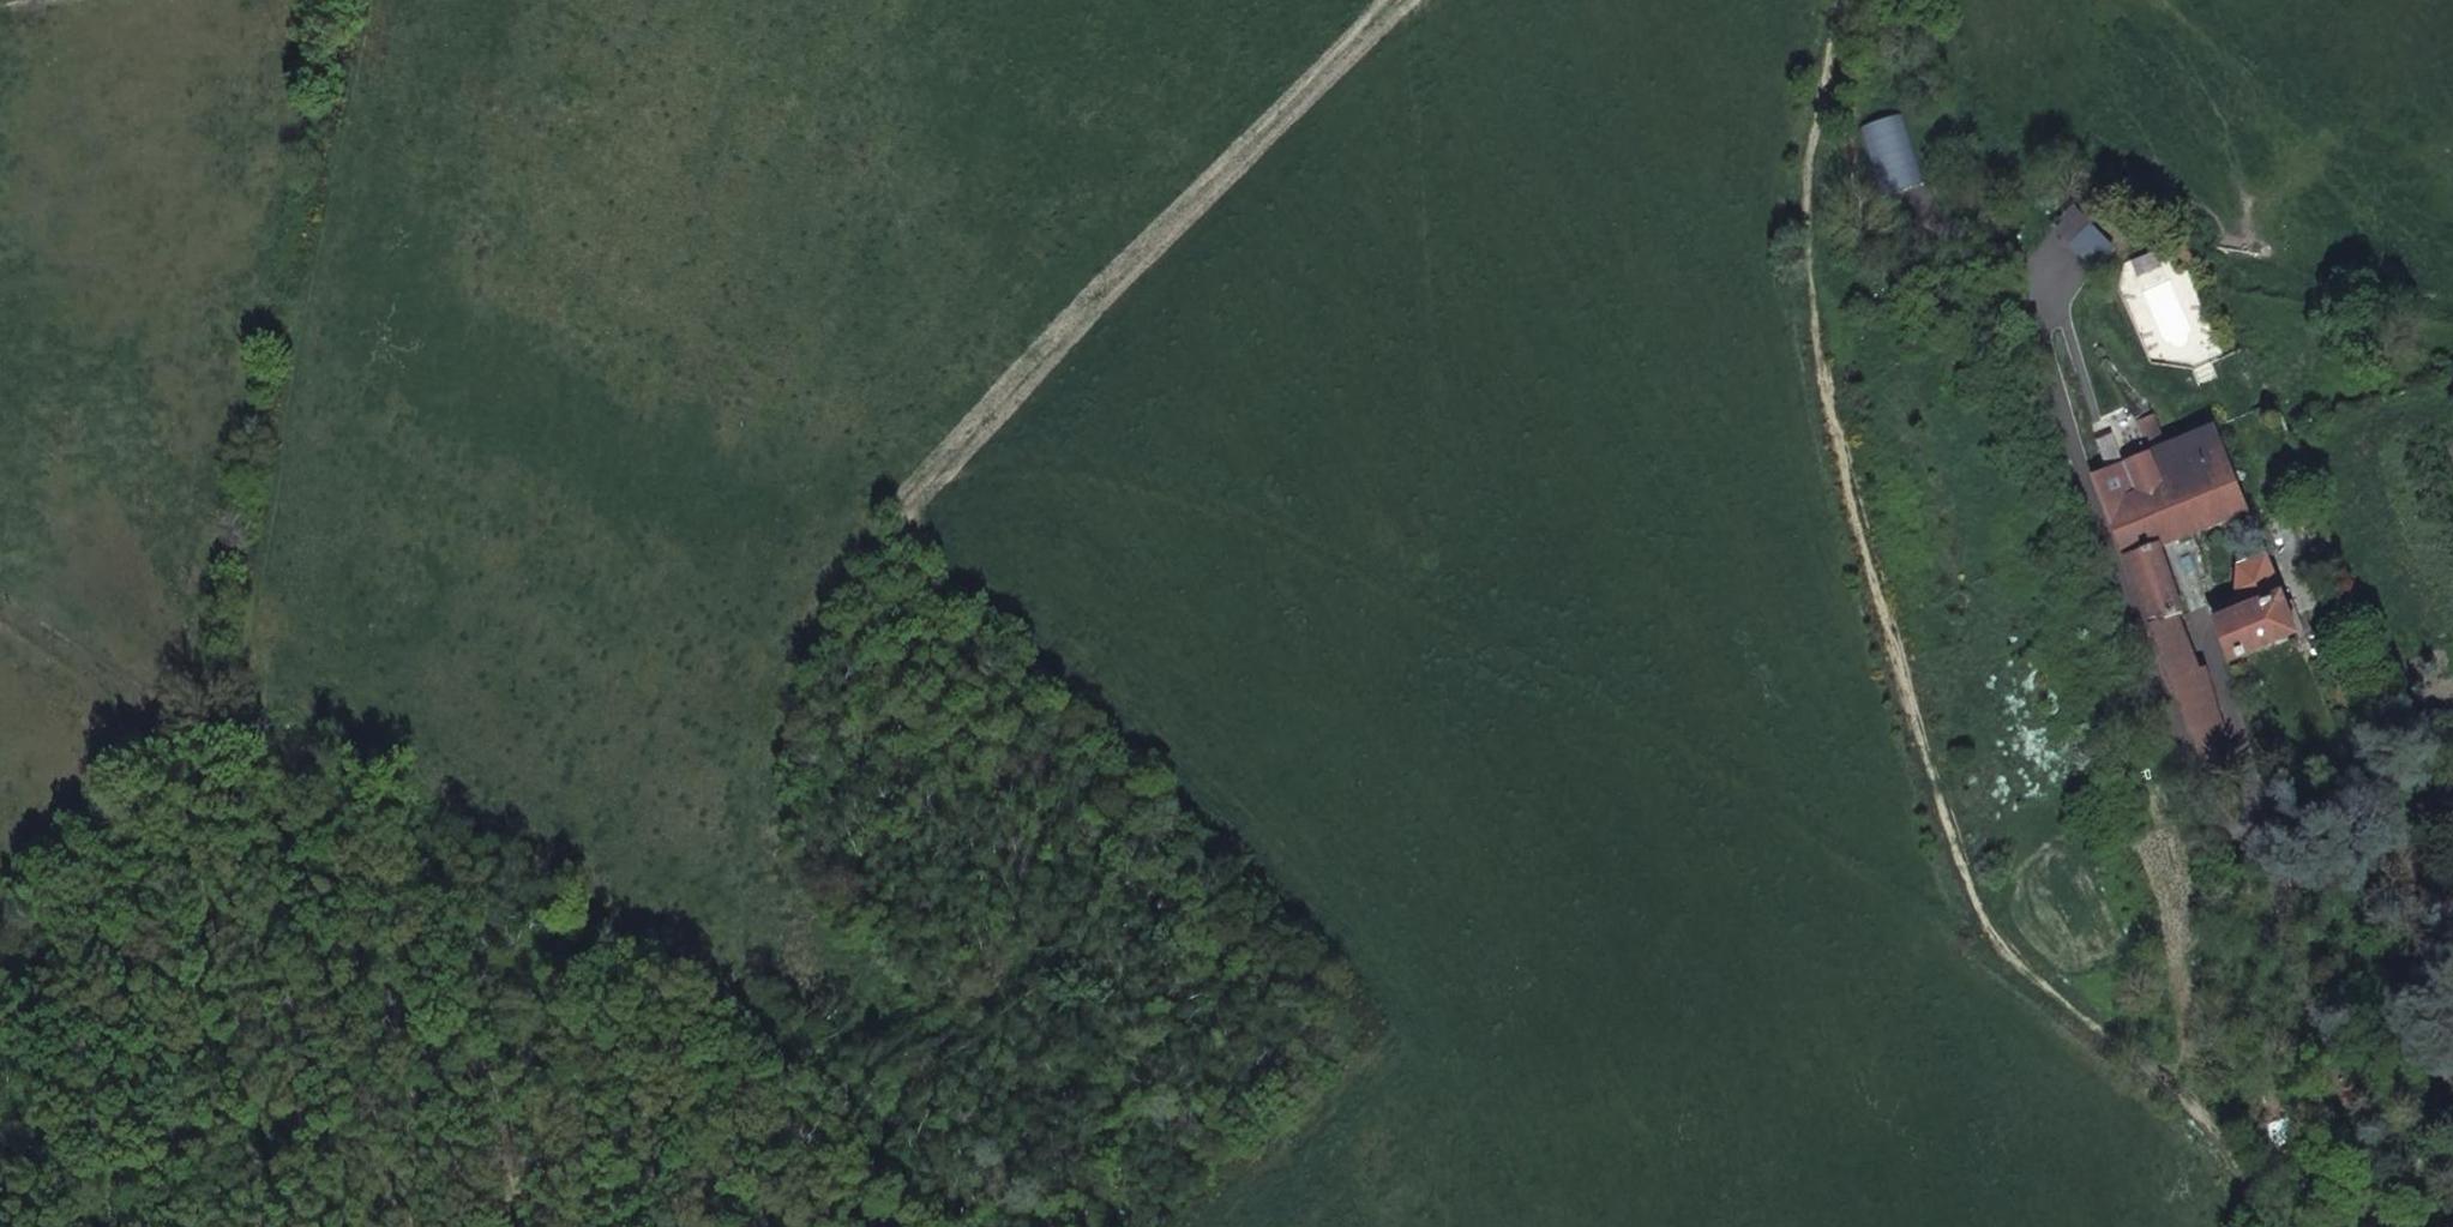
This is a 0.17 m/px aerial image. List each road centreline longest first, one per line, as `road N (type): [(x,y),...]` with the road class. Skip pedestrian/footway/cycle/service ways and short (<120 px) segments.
road 1 (track): [(2276,1226),(2223,1134),(2006,954),(1928,780),(1841,467),(1810,270),(1835,0)]
road 2 (unclassified): [(2452,1091),(2352,696)]

